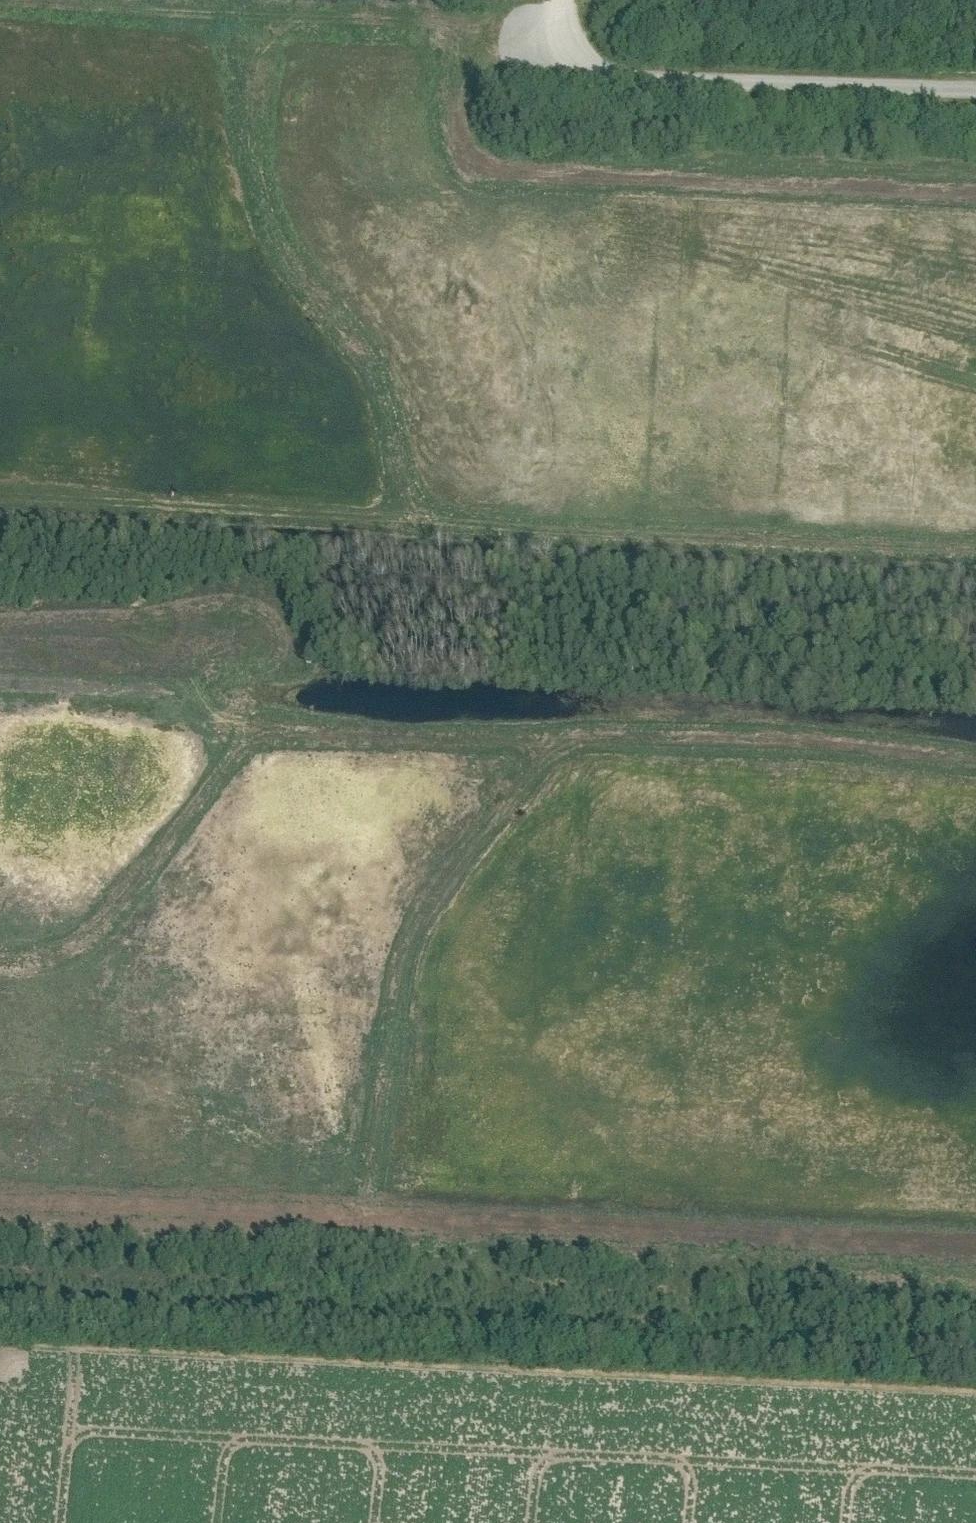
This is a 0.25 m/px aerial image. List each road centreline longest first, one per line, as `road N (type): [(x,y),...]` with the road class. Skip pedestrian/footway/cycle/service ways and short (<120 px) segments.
road 1 (unclassified): [(567,0),(568,53),(591,71),(975,90)]

